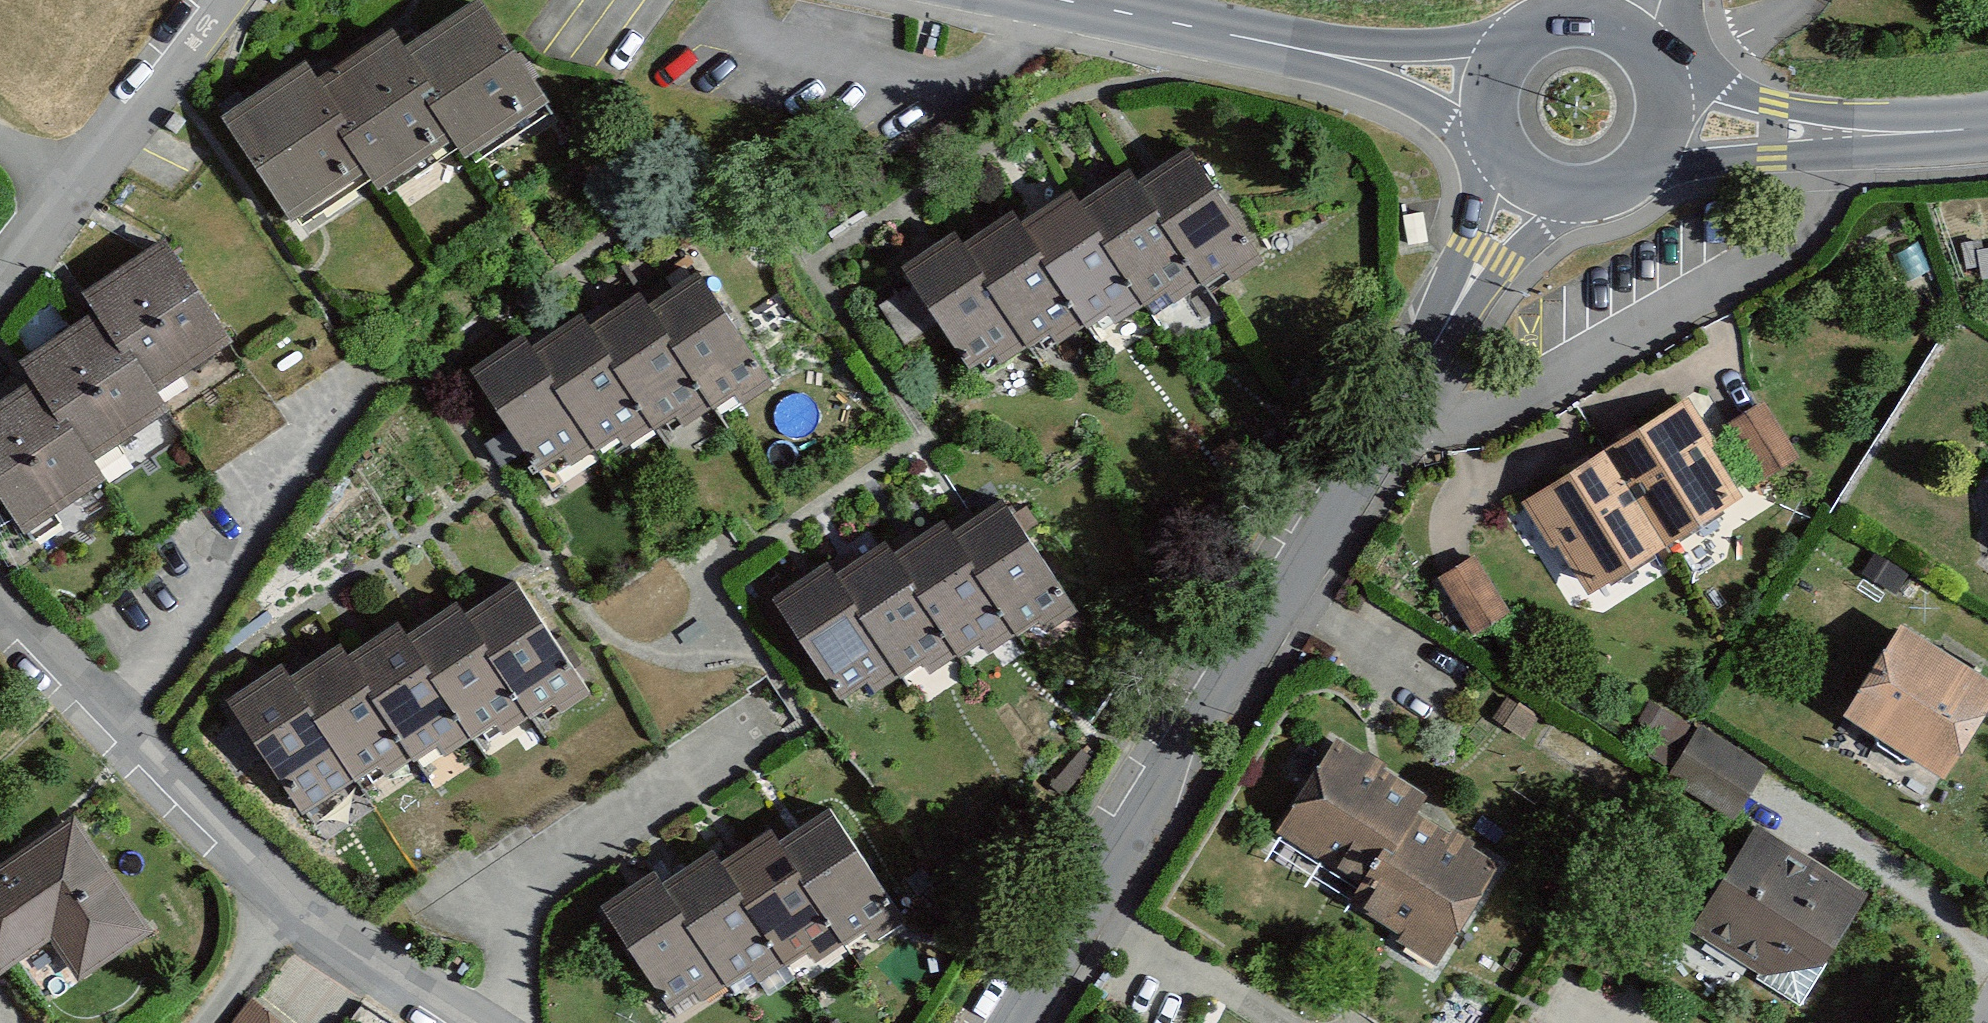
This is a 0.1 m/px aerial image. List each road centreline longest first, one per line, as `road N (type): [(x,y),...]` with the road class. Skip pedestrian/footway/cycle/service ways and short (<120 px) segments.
road 1 (residential): [(1527,175),(1445,346),(1009,1022)]
road 2 (residential): [(0,602),(270,889),(468,1022)]
road 3 (tertiary): [(1063,0),(1391,66),(1498,79)]
road 4 (residential): [(222,0),(78,204),(0,299)]
road 5 (tertiary): [(1669,127),(1853,135),(1987,119)]
road 6 (tertiary): [(1527,175),(1553,190),(1611,190),(1657,154),(1669,127)]
road 7 (tertiary): [(1629,31),(1567,19),(1514,51),(1498,79)]

